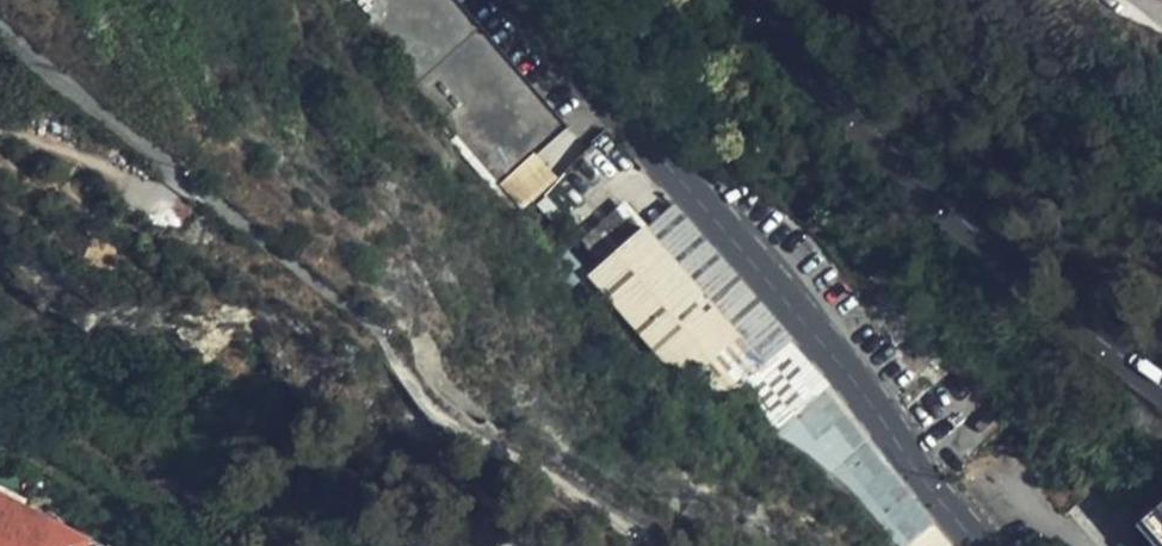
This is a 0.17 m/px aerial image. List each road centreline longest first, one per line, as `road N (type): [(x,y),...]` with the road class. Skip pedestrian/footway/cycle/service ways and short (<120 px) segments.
road 1 (tertiary): [(516,0),(803,317),(978,545)]
road 2 (tertiary): [(1161,387),(1023,281),(751,0)]

